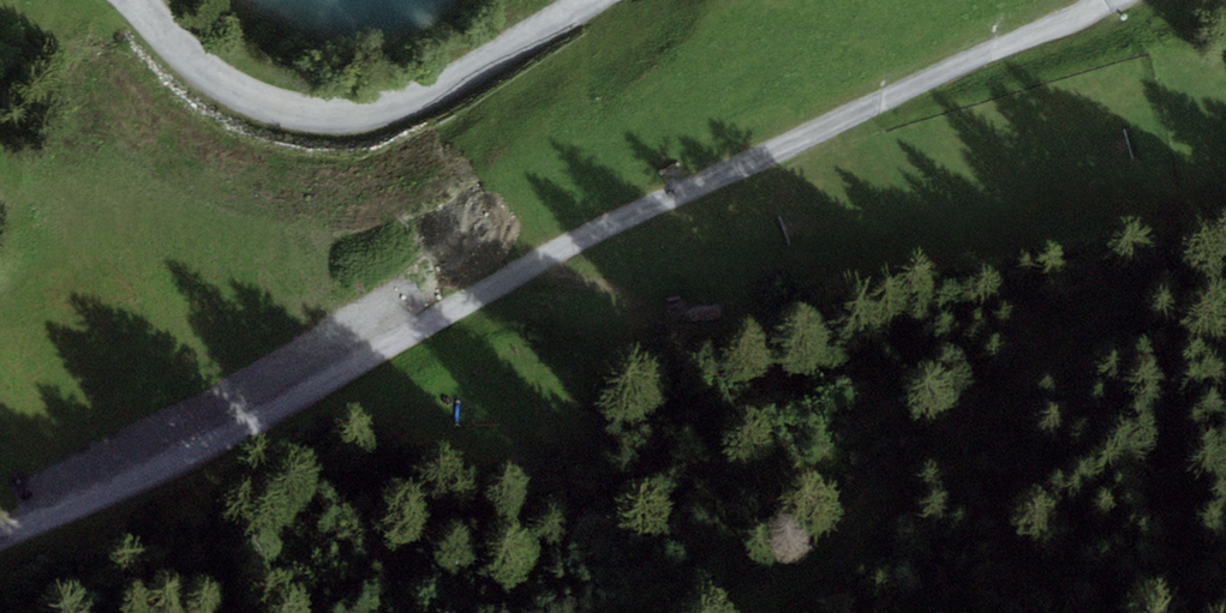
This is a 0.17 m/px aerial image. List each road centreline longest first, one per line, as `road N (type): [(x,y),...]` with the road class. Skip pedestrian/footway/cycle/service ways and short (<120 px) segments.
road 1 (track): [(0,540),(204,452),(566,246),(1109,0)]
road 2 (track): [(748,612),(850,567),(899,482),(1024,384),(1071,357),(1180,356),(1225,317)]
road 3 (track): [(138,0),(212,76),(246,97),(319,115),(359,114),(433,93),(591,0)]

